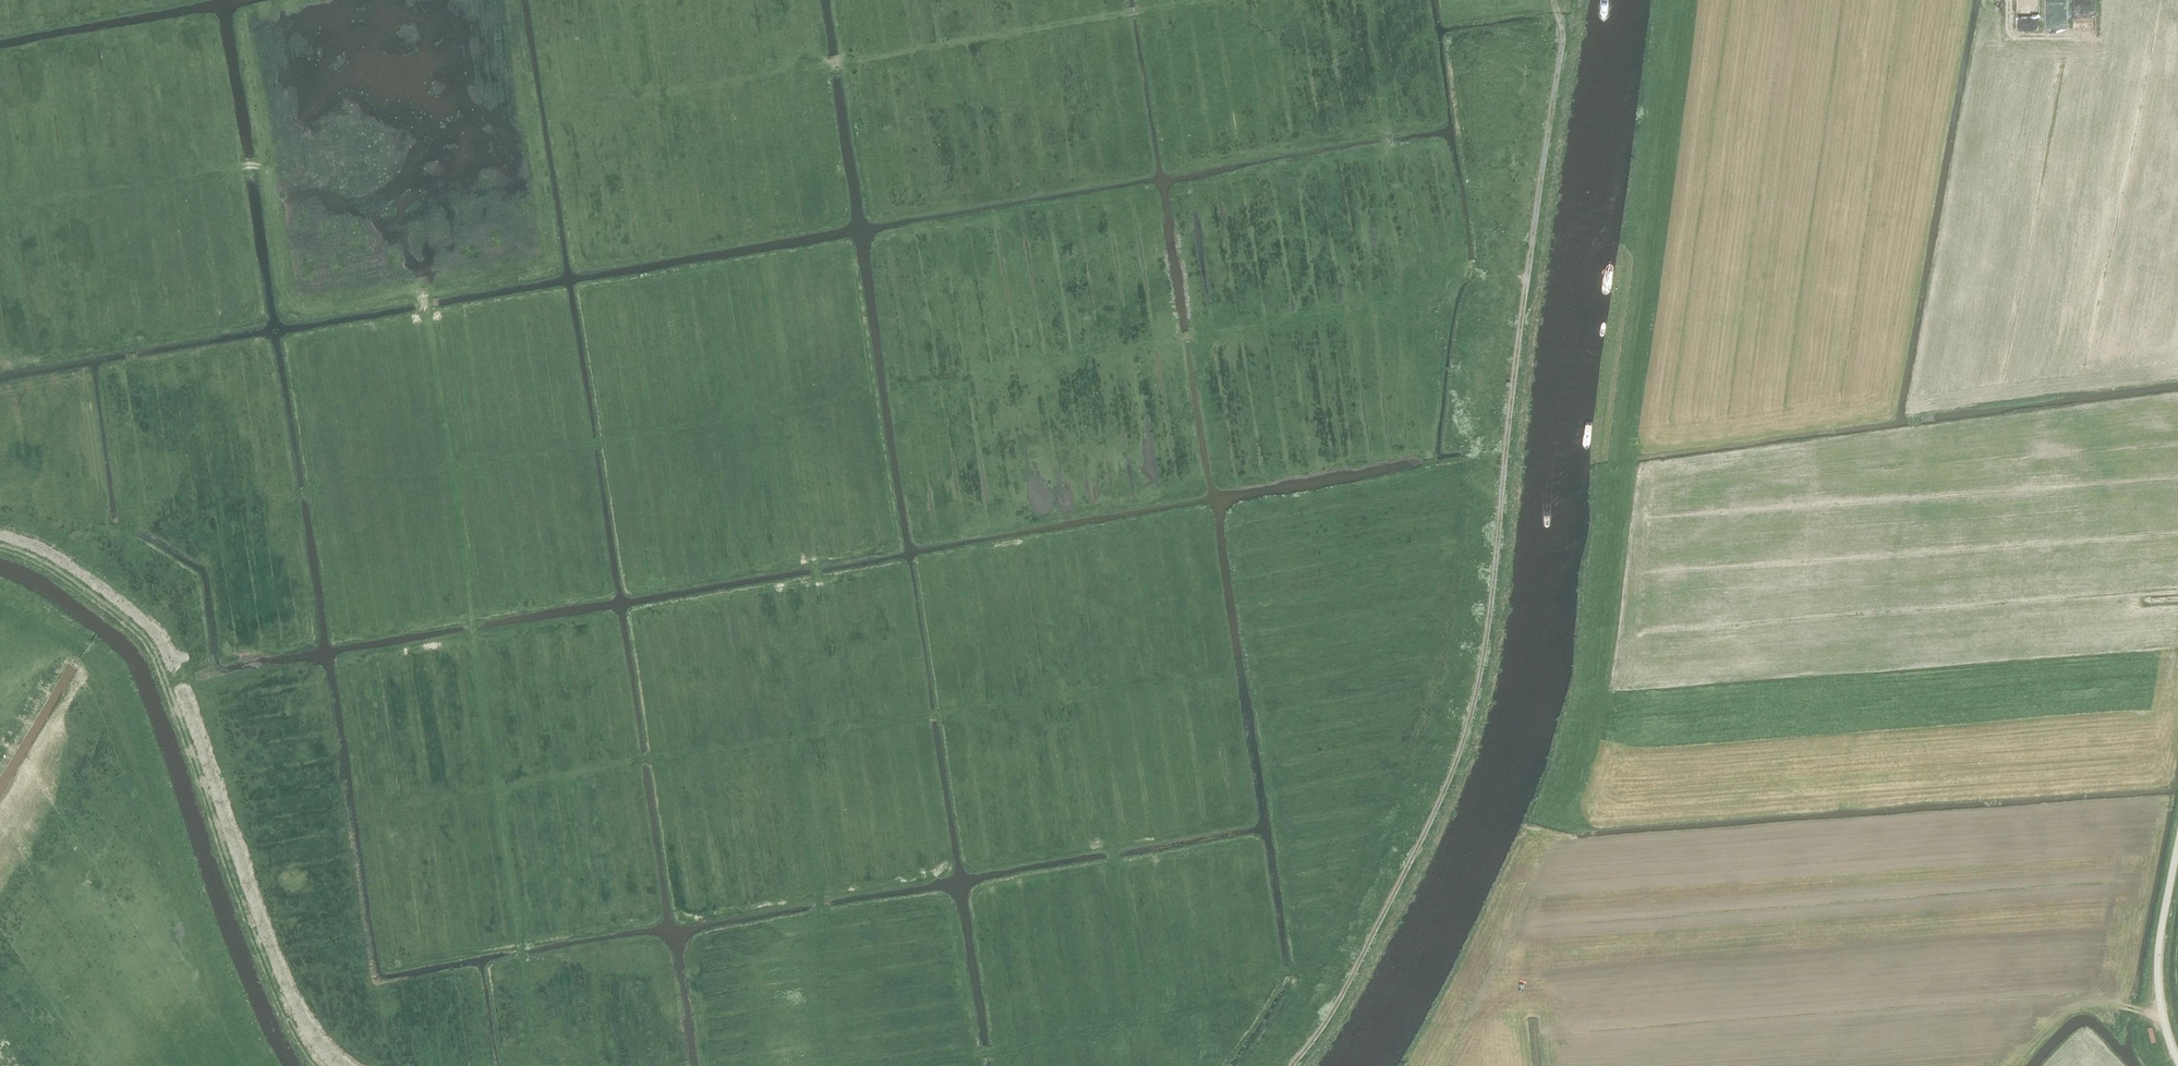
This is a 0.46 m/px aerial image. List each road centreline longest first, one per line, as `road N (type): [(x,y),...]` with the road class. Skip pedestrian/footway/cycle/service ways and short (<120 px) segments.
road 1 (track): [(1290,1065),(1347,985),(1439,800),(1471,712),(1563,37),(1558,14)]
road 2 (unclassified): [(2177,1060),(2158,967),(2177,844)]

